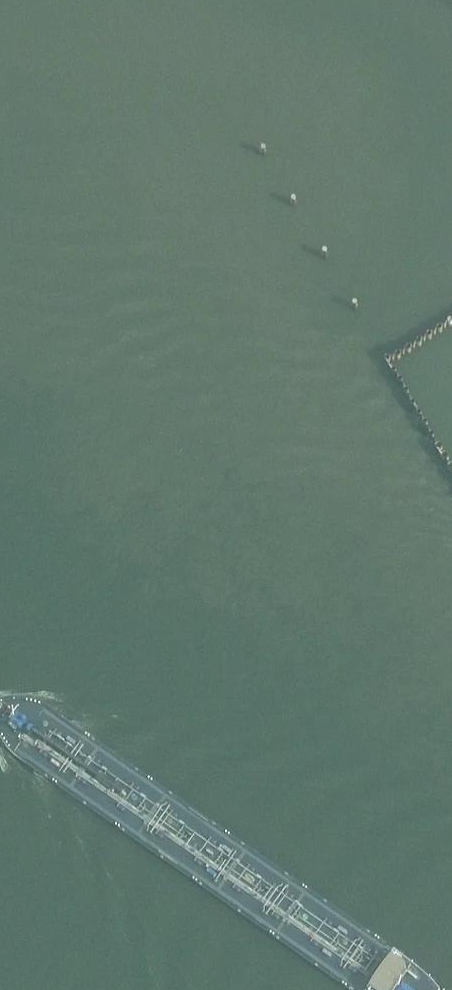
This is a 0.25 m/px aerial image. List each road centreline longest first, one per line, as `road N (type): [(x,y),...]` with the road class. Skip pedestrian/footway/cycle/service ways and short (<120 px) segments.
road 1 (motorway): [(451,639),(166,839),(0,978)]
road 2 (motorway): [(76,989),(188,896),(451,702)]

